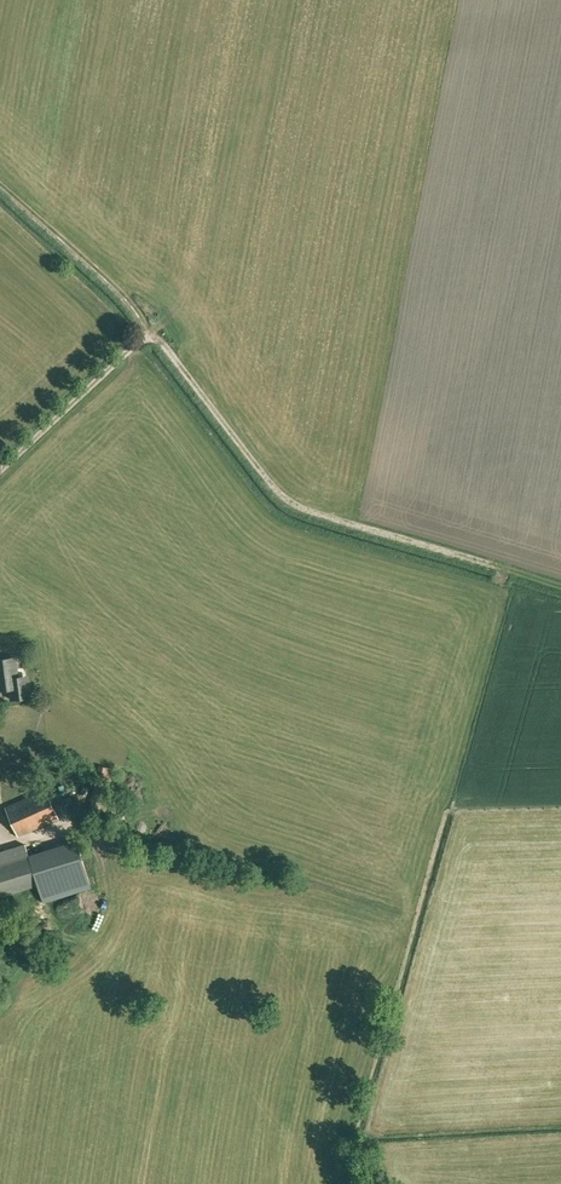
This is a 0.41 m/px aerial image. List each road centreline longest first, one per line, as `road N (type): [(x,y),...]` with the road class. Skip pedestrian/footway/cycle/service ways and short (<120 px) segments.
road 1 (track): [(504,572),(302,511),(283,497),(127,298),(0,186)]
road 2 (track): [(151,333),(0,472)]

